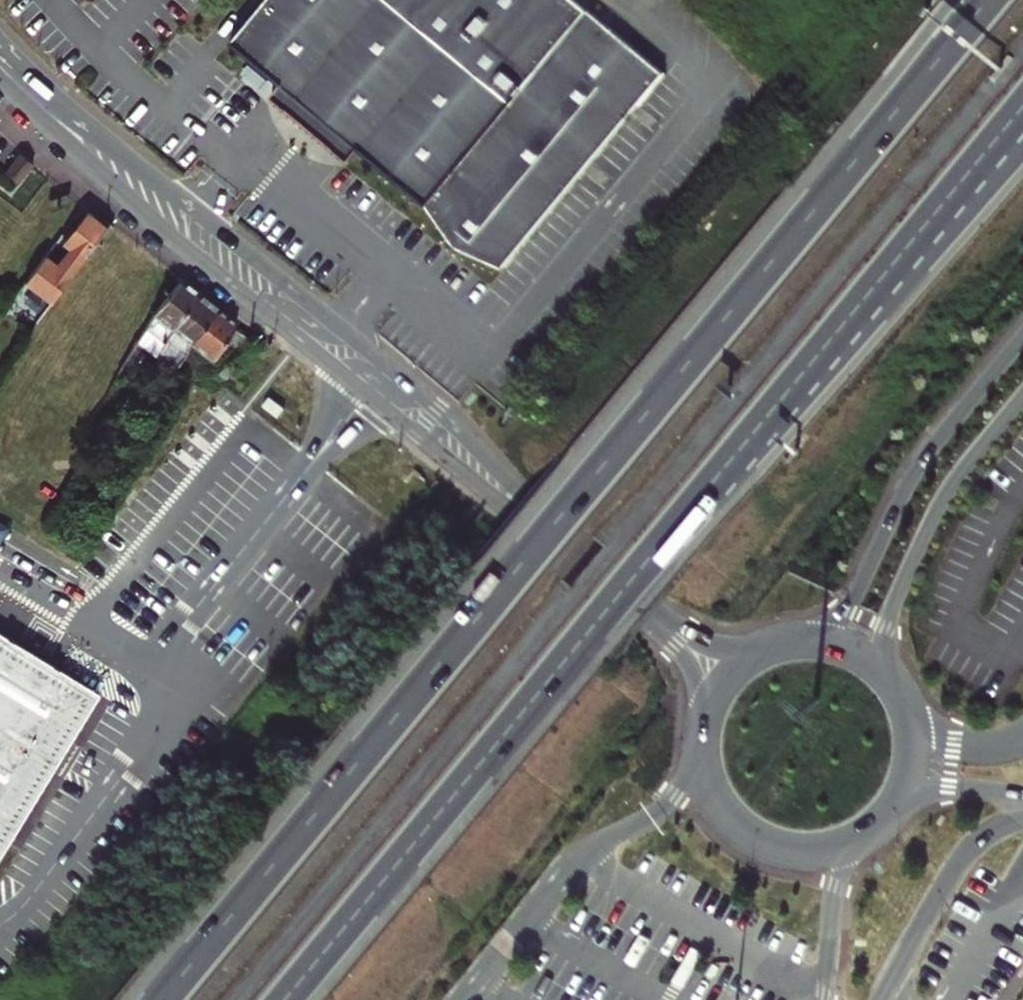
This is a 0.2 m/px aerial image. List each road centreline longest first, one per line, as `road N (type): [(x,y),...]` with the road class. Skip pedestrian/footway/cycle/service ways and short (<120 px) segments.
road 1 (motorway): [(987,0),(162,999)]
road 2 (motorway): [(285,999),(941,205)]
road 3 (tertiary): [(567,551),(437,409),(0,49)]
road 4 (tertiary): [(0,80),(160,225),(567,551)]
road 5 (tertiary): [(705,721),(703,768),(728,818),(775,849),(831,852),(881,826),(912,778),(913,721),(888,675)]
road 6 (tertiary): [(1022,336),(922,459),(847,609),(805,640)]
road 7 (tertiary): [(888,675),(885,630),(943,496),(1022,395)]
road 8 (motorway): [(941,205),(1022,107)]

